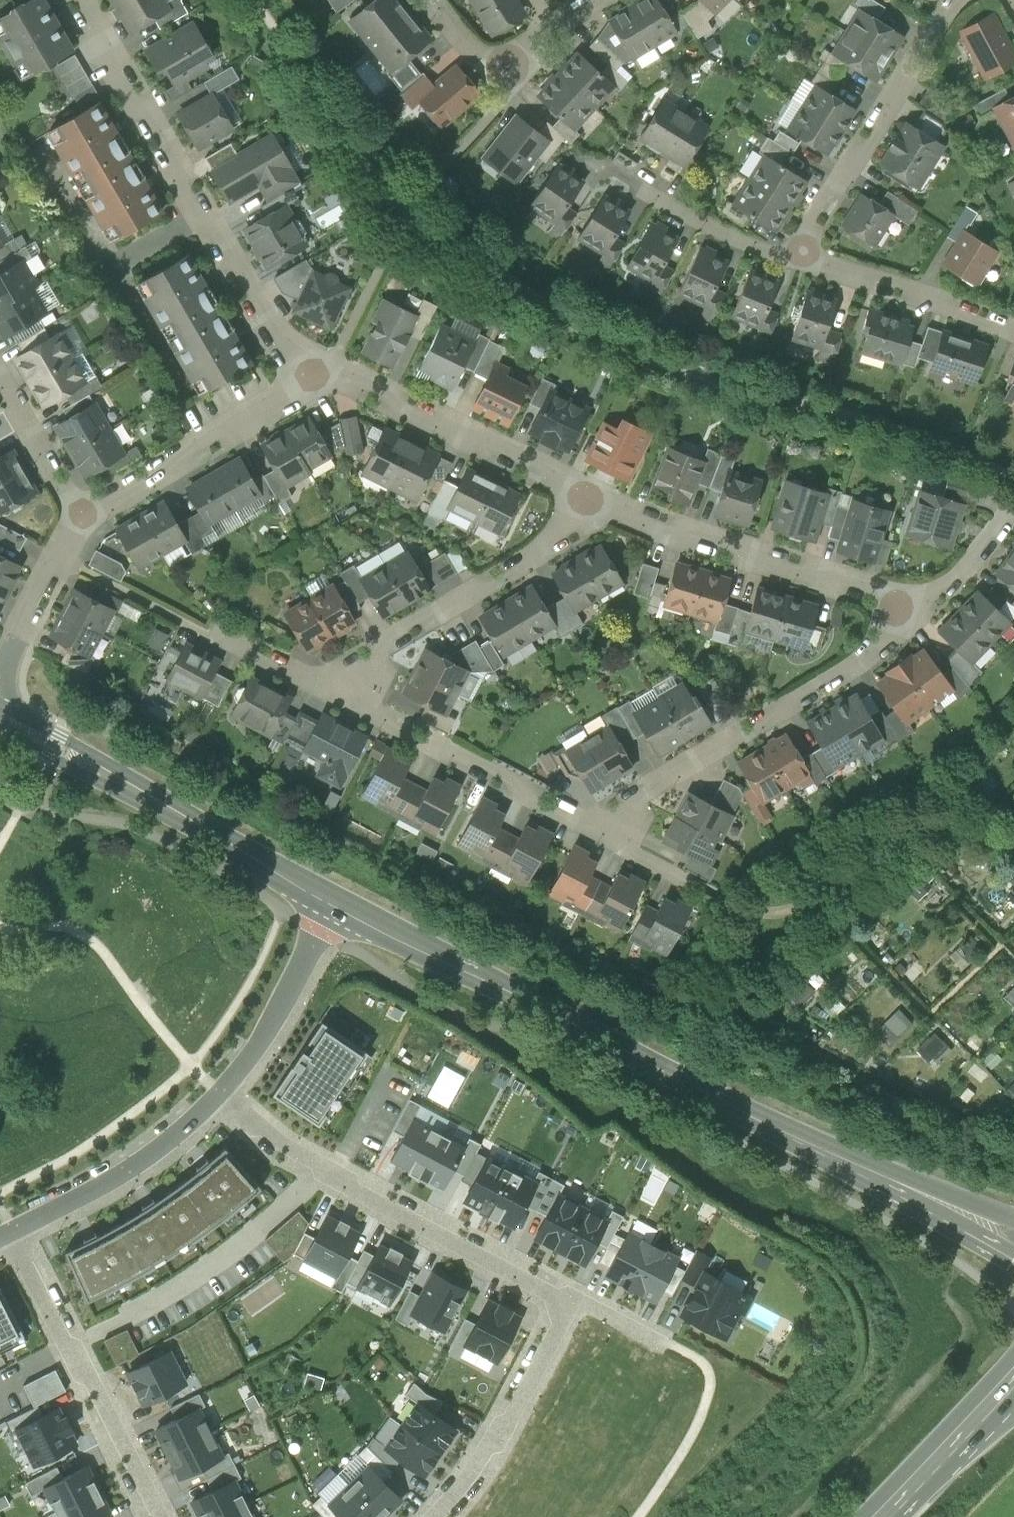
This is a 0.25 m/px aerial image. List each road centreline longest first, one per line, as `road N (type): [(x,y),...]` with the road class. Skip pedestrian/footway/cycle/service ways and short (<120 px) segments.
road 1 (secondary): [(333,896),(773,1127)]
road 2 (residential): [(81,0),(275,335),(324,374)]
road 3 (residential): [(569,1296),(280,1144),(216,1090)]
road 4 (residential): [(584,826),(876,651),(922,608)]
road 5 (secondary): [(0,717),(333,896)]
road 6 (residential): [(344,695),(378,649),(612,507)]
road 7 (residential): [(612,507),(922,608)]
road 8 (residential): [(11,1224),(154,1516)]
road 9 (residential): [(324,374),(612,507)]
road 10 (residential): [(792,260),(951,0)]
road 11 (residential): [(324,374),(81,515)]
road 12 (secondary): [(773,1127),(1013,1261)]
road 13 (residential): [(344,695),(584,826)]
road 14 (residential): [(434,1516),(502,1436),(569,1296)]
road 15 (secondary): [(1013,1221),(773,1127)]
road 16 (residential): [(216,1090),(154,1152),(11,1224)]
road 17 (residential): [(1013,330),(792,260)]
road 18 (residential): [(333,896),(261,1044),(216,1090)]
road 19 (residential): [(431,0),(508,78),(598,0)]
road 20 (residential): [(81,515),(0,687)]
road 21 (residential): [(81,515),(0,374)]
road 22 (primary): [(884,1516),(995,1403)]
road 23 (residential): [(220,633),(344,695)]
road 24 (residential): [(792,260),(667,205)]
road 25 (residential): [(922,608),(1013,515)]

